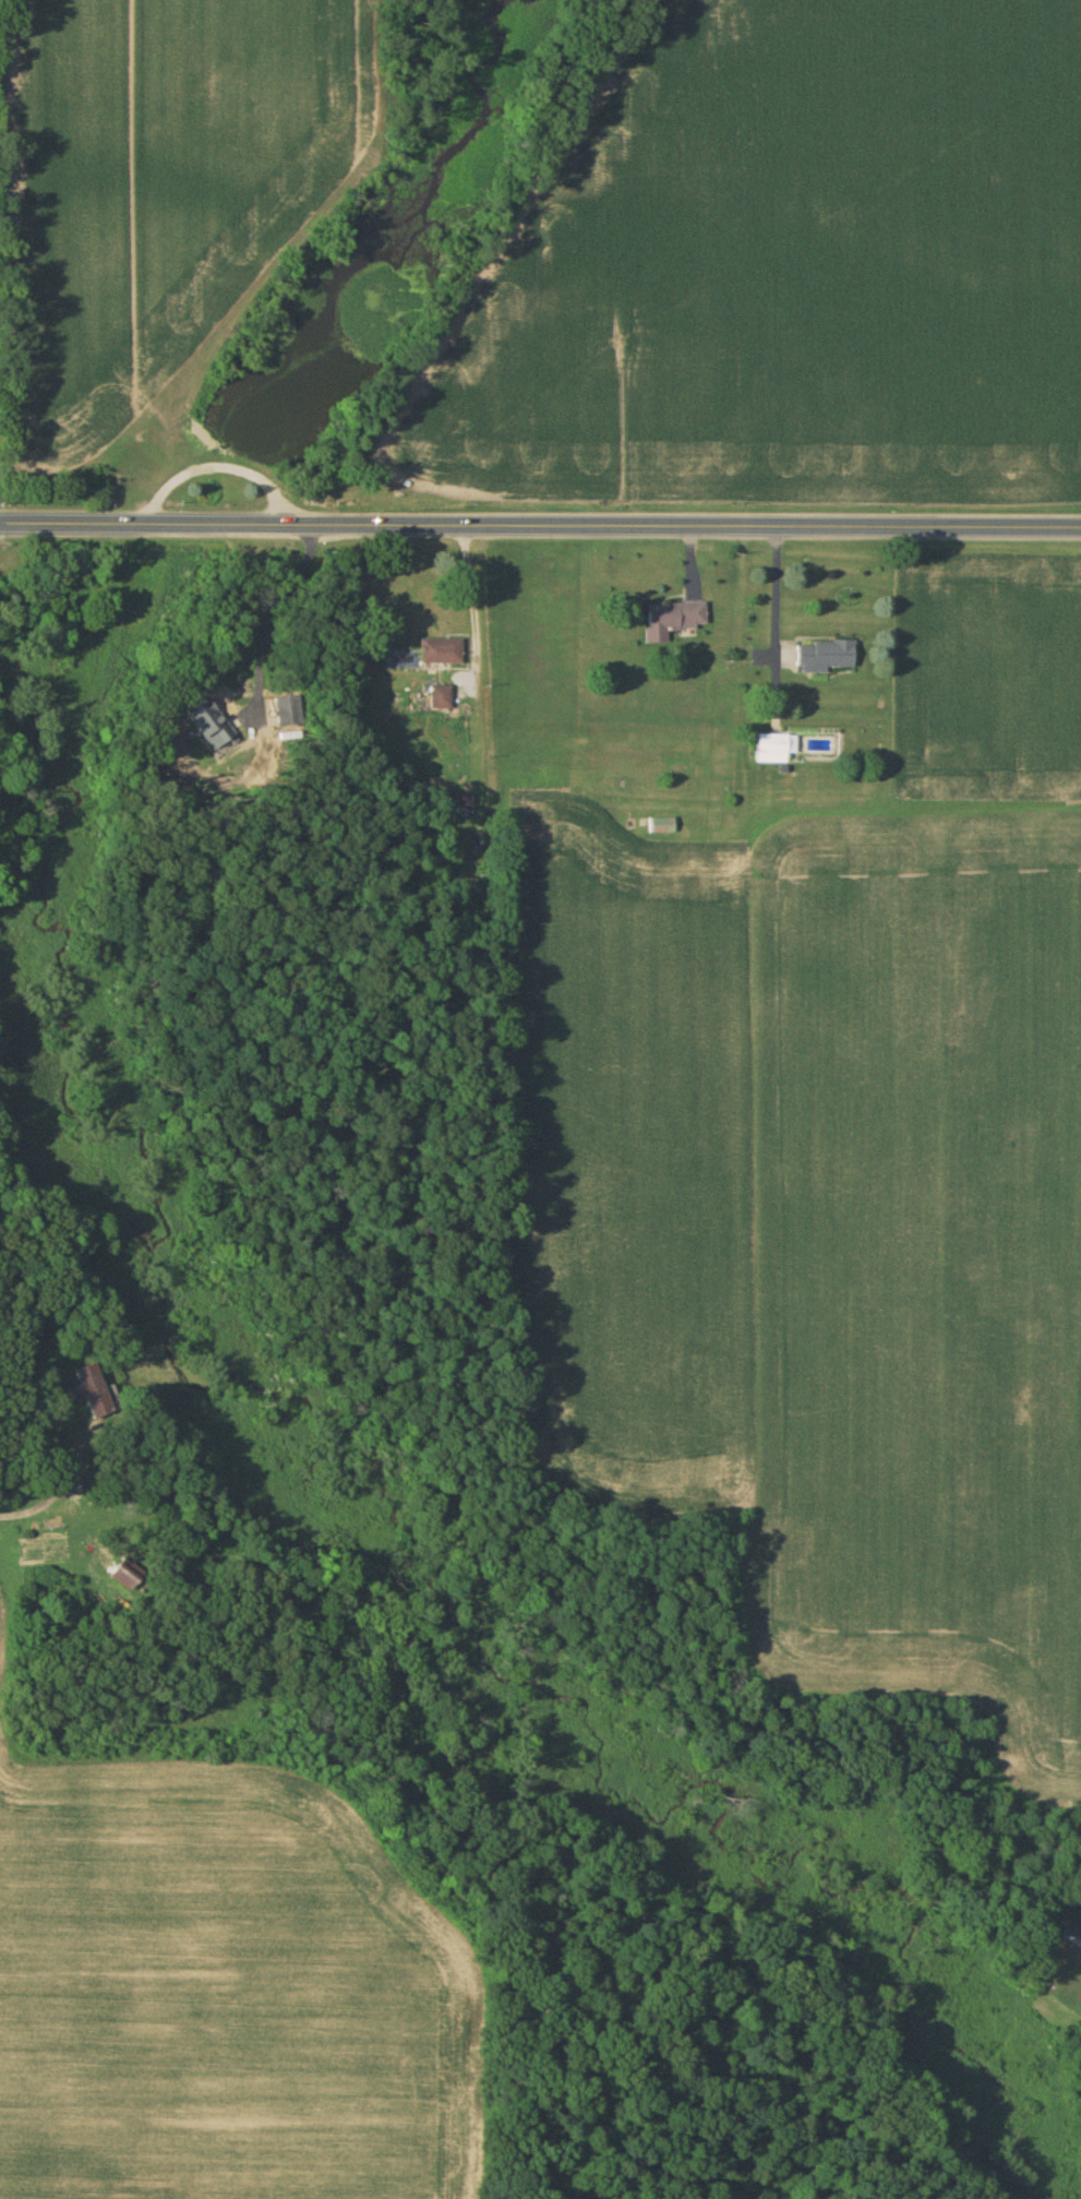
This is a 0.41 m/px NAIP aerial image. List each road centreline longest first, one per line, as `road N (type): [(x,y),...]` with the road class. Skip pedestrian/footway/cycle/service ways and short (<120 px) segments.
road 1 (secondary): [(1080,528),(0,523)]

